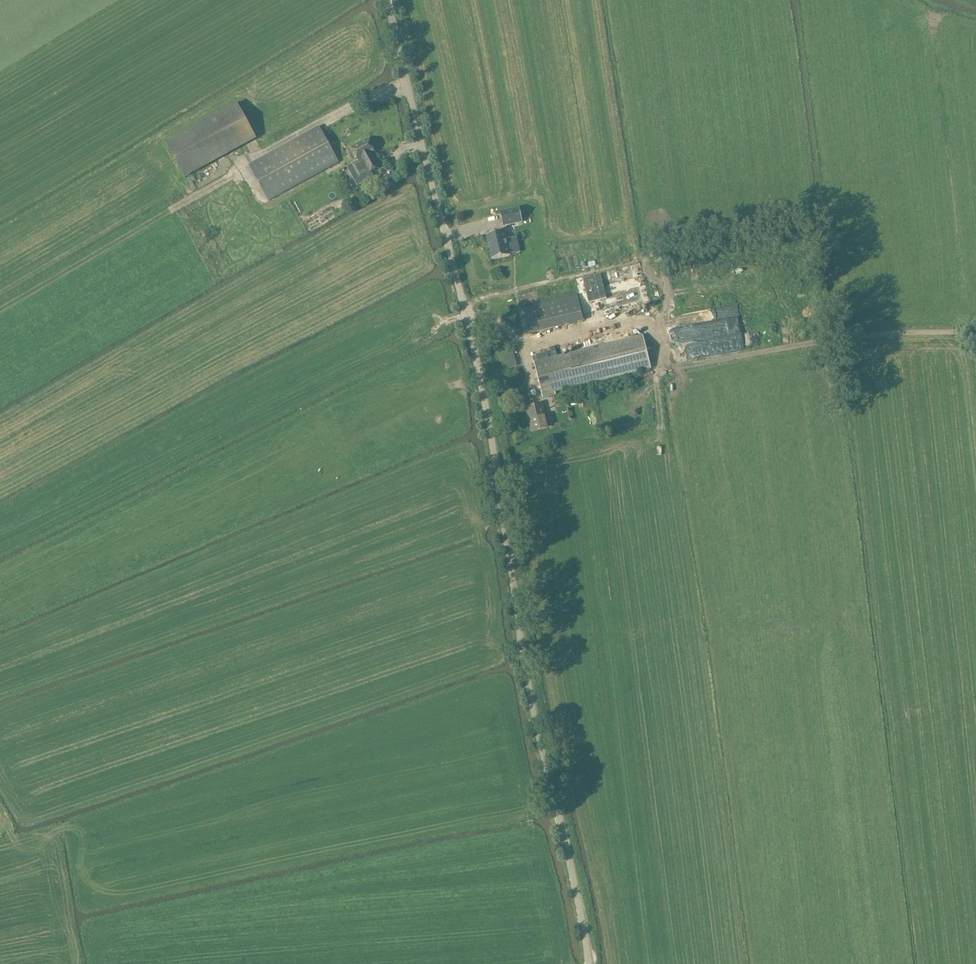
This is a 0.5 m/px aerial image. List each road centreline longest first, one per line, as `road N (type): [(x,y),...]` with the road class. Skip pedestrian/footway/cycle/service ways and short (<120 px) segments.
road 1 (unclassified): [(589,963),(529,689),(482,387),(387,0)]

